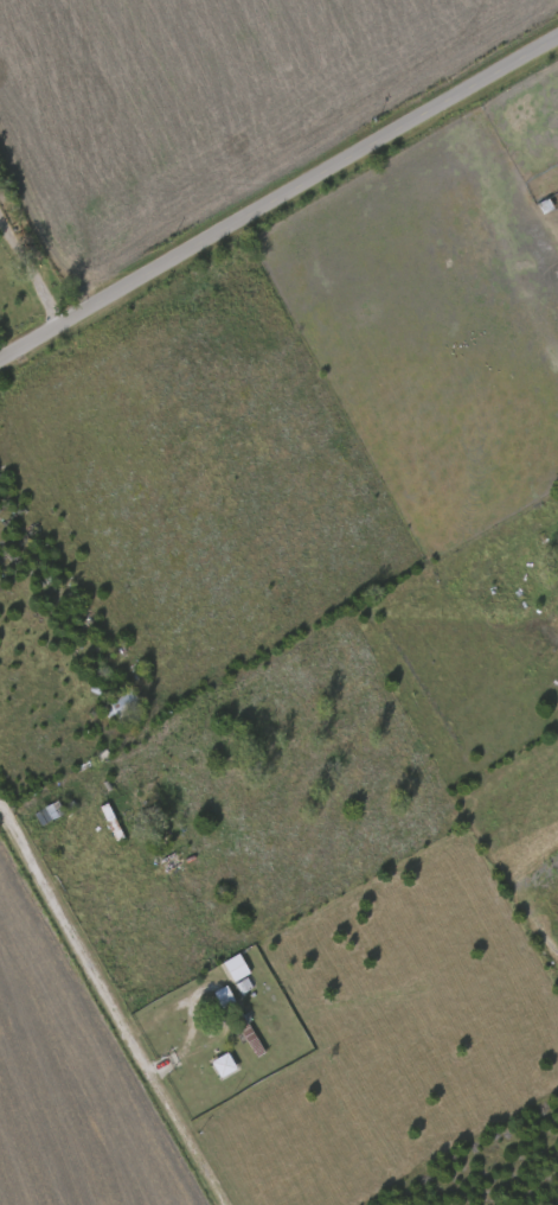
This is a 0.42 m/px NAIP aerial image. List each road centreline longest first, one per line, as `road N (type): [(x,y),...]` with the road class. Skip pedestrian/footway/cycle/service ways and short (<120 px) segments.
road 1 (tertiary): [(0,365),(557,42)]
road 2 (residential): [(0,814),(221,1204)]

